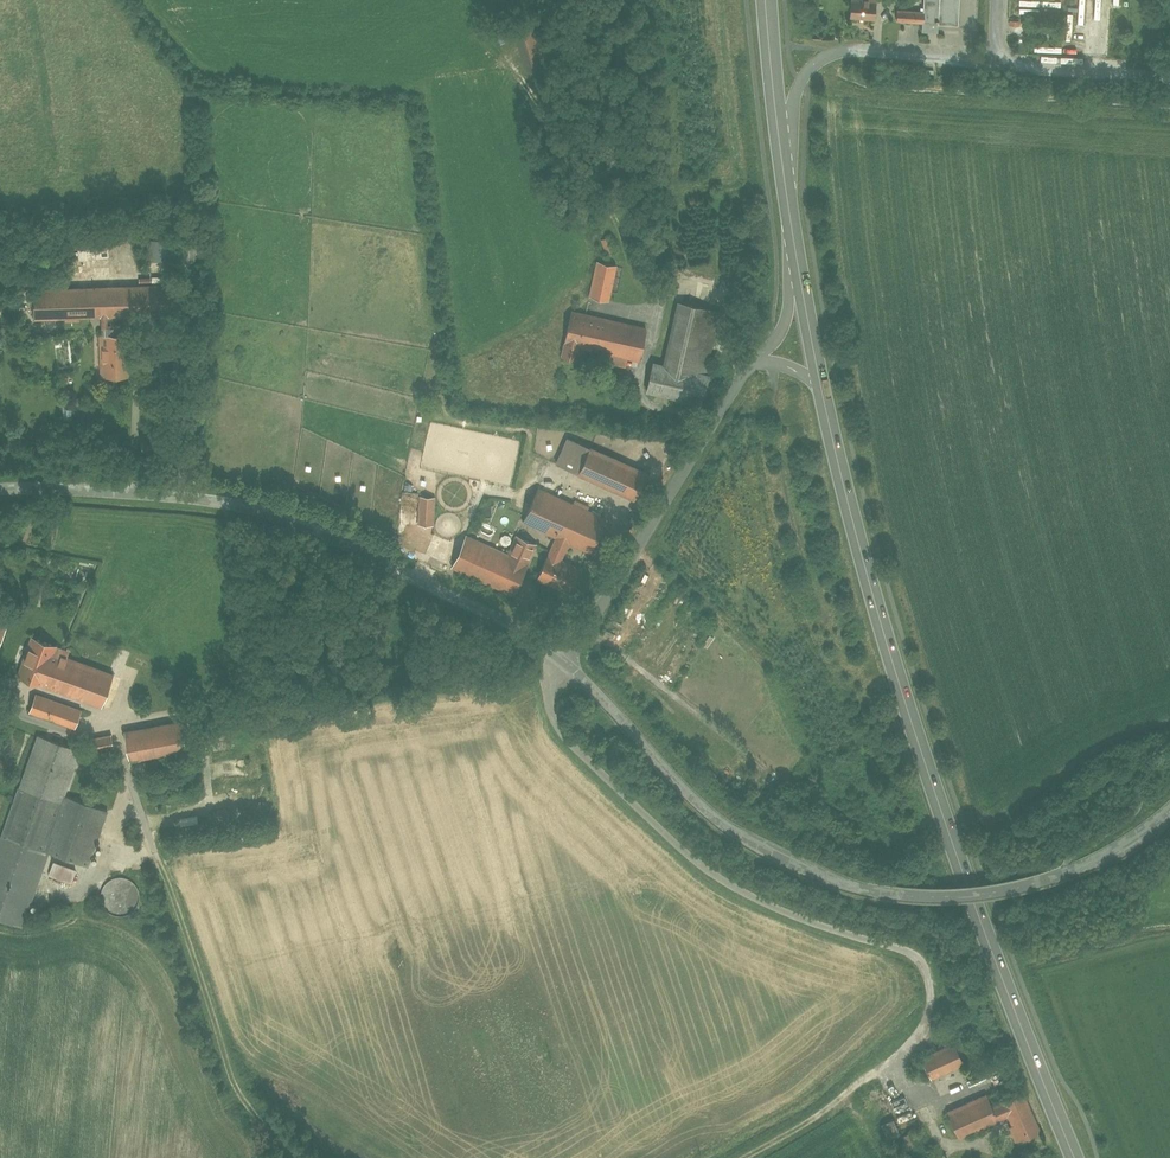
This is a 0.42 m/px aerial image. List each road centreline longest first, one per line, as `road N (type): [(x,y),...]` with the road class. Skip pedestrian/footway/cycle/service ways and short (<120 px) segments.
road 1 (primary): [(824,394),(879,611),(939,796),(1076,1157)]
road 2 (unclassified): [(0,490),(216,501),(268,513),(330,533),(524,627),(570,664)]
road 3 (unclassified): [(570,664),(680,786),(787,855),(862,883),(917,890),(1040,874)]
road 4 (unclassified): [(570,664),(757,363)]
road 5 (primary): [(785,168),(802,75),(832,54),(876,52)]
road 6 (unclassified): [(995,62),(1169,75)]
road 7 (primary): [(770,0),(785,168)]
road 8 (primary): [(798,248),(824,394)]
road 9 (unclassified): [(1061,866),(1128,835),(1169,801)]
road 10 (primary): [(798,248),(785,323),(757,363)]

